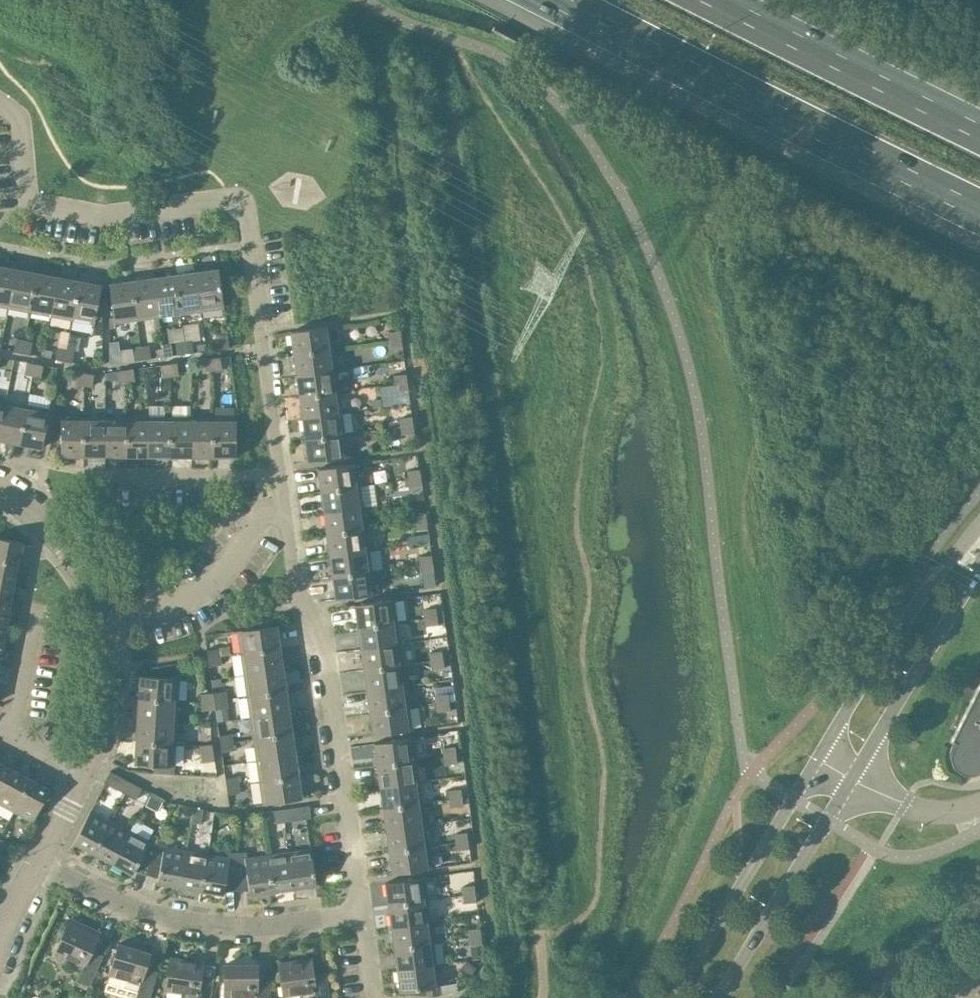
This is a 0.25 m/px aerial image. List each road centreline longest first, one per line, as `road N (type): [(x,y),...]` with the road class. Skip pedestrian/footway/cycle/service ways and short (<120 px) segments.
road 1 (residential): [(281,474),(241,203),(102,215),(26,202),(17,116),(0,102)]
road 2 (motorway): [(568,0),(979,209)]
road 3 (residential): [(361,921),(322,634),(301,607),(285,508)]
road 4 (residential): [(361,921),(242,931),(192,926),(33,874)]
road 5 (track): [(0,70),(49,127),(82,187),(241,203)]
road 6 (motorway): [(979,134),(716,0)]
road 7 (tertiary): [(821,754),(672,997)]
road 8 (tertiary): [(979,534),(914,608),(821,754)]
road 9 (tertiary): [(715,997),(853,775)]
road 10 (tertiary): [(853,775),(979,565)]
road 11 (residential): [(114,627),(206,591),(247,544),(261,509),(285,508)]
road 12 (residential): [(281,474),(91,474)]
road 13 (unclassified): [(114,627),(89,576),(41,522),(0,492)]
road 14 (unclassified): [(88,779),(118,716),(114,627)]
road 15 (unclassified): [(853,775),(901,802),(944,814),(979,801)]
road 16 (residential): [(9,737),(39,608)]

